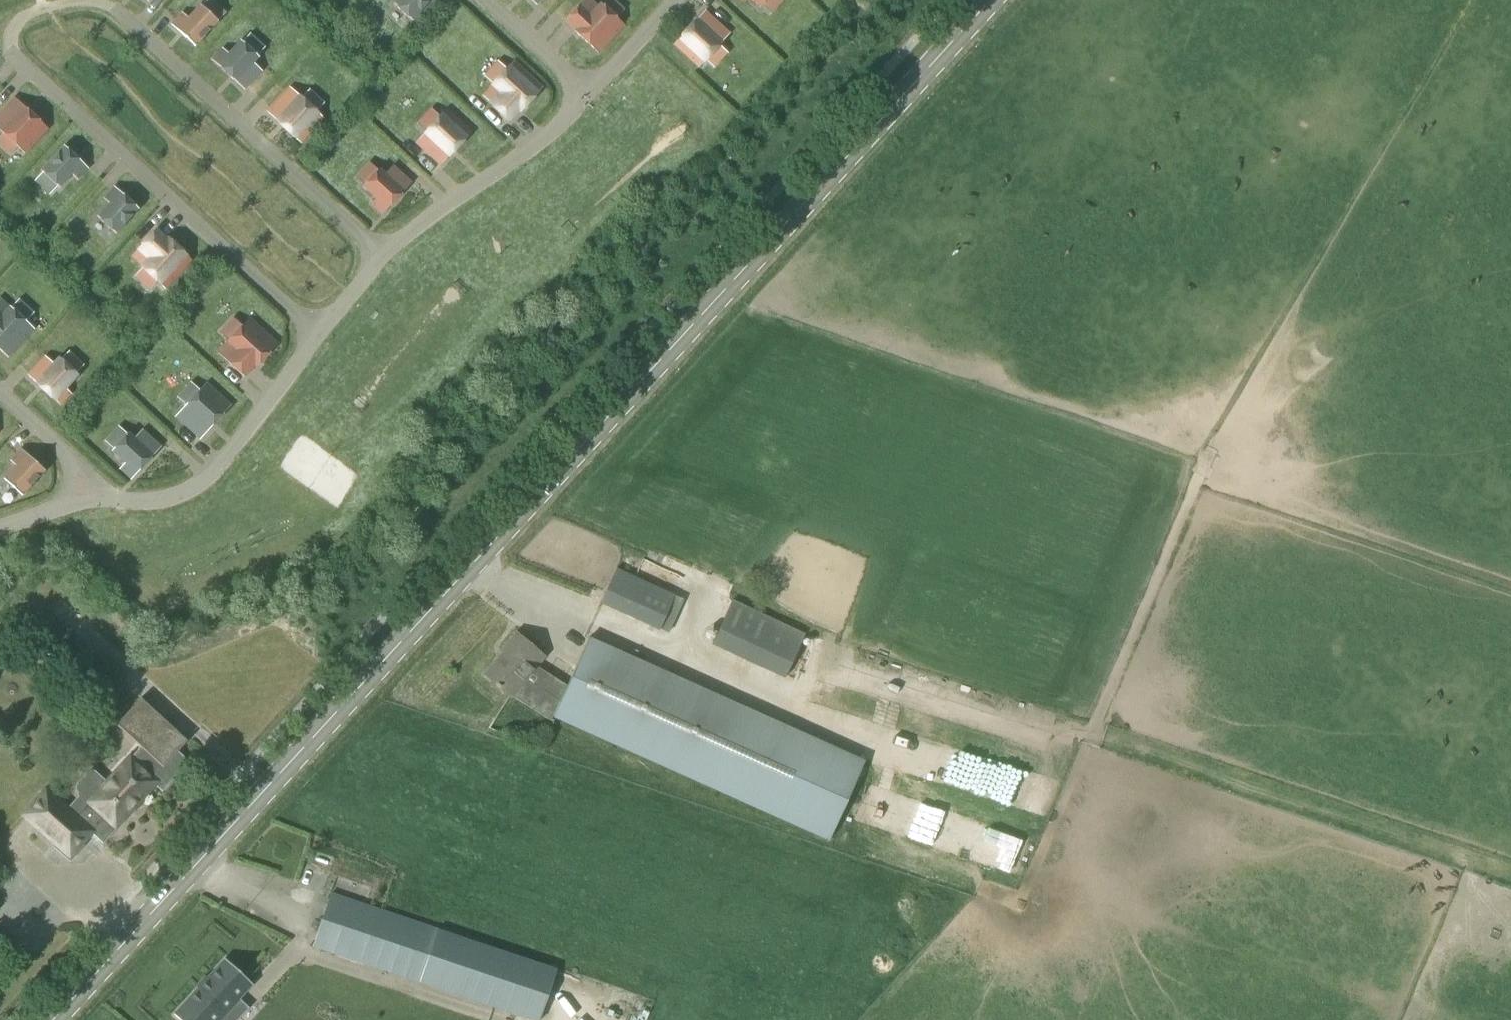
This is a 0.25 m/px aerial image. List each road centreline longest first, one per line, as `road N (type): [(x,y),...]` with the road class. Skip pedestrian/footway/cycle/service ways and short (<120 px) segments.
road 1 (secondary): [(54,1019),(989,0)]
road 2 (track): [(1049,734),(1099,737),(1510,875)]

